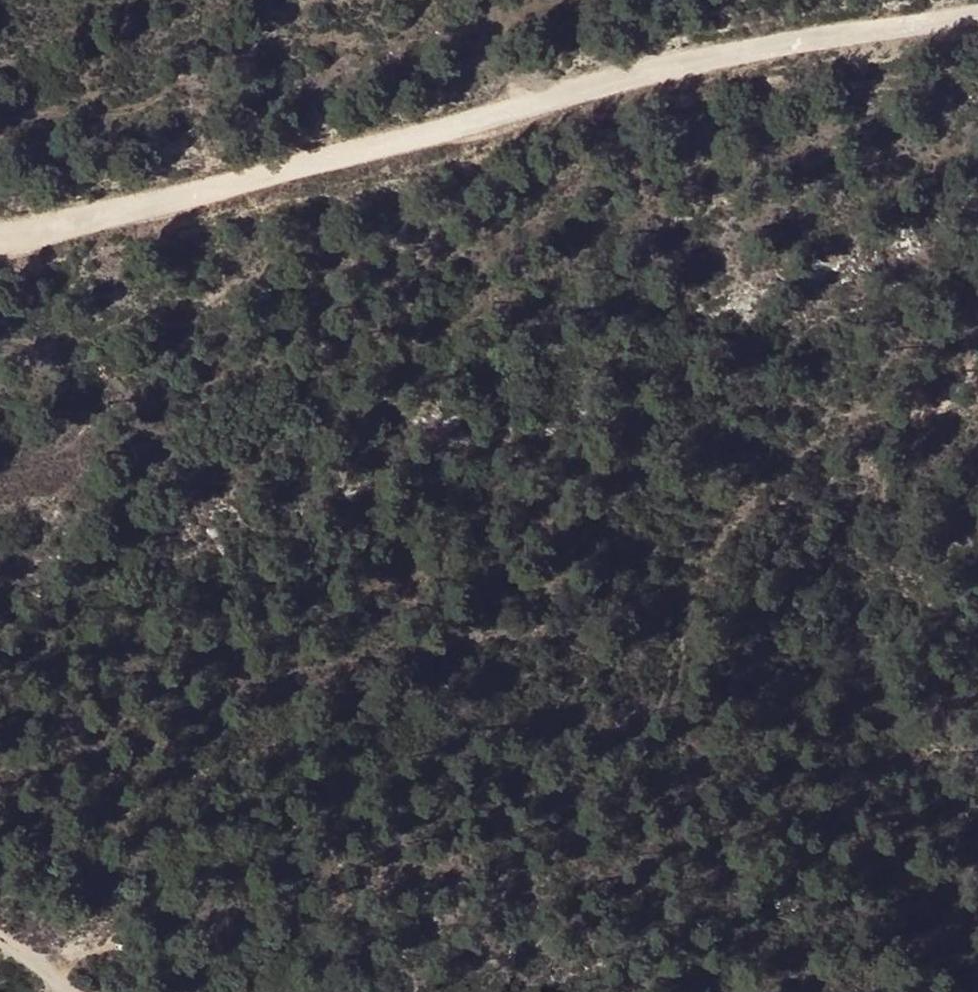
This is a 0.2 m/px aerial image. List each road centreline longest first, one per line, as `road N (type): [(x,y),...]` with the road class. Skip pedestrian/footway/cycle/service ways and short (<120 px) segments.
road 1 (track): [(977,16),(724,56),(0,238)]

